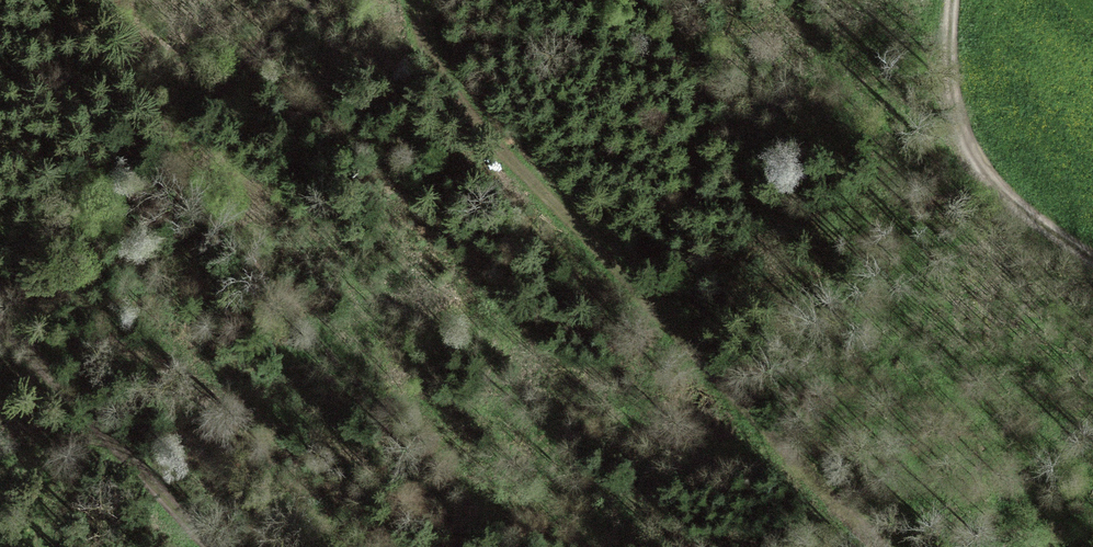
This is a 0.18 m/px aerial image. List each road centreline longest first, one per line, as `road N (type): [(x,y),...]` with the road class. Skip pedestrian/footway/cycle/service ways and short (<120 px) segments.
road 1 (track): [(891,546),(483,127),(431,52),(418,0)]
road 2 (track): [(0,298),(233,546)]
road 3 (track): [(1092,258),(1005,193),(971,157),(953,101),(953,0)]

